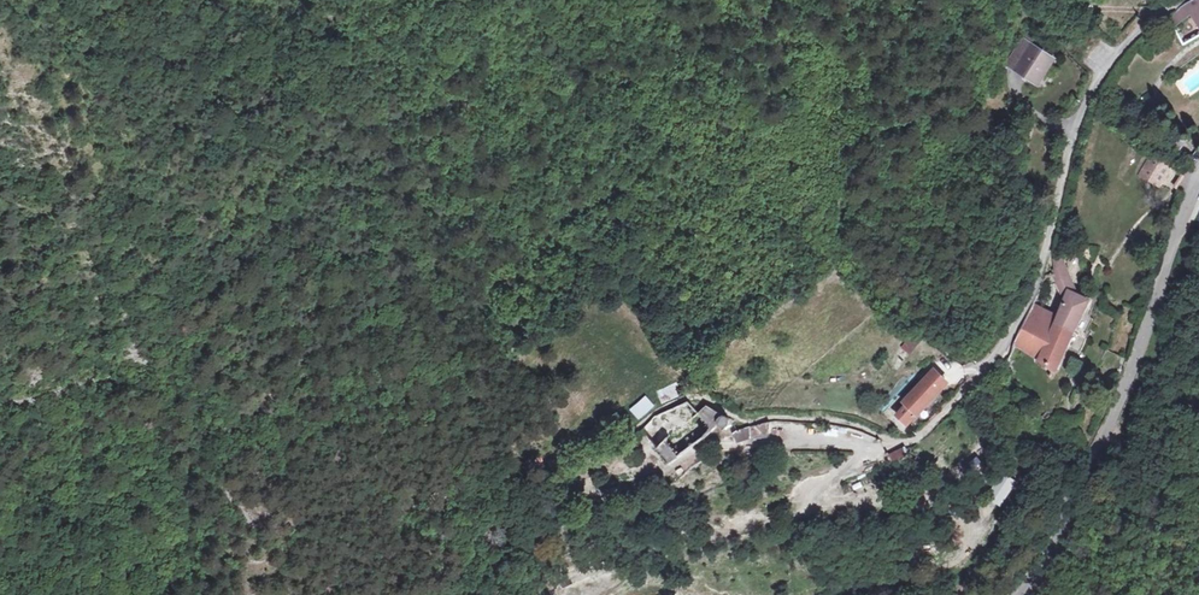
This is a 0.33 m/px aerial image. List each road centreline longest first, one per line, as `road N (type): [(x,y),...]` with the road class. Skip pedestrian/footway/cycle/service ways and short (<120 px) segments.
road 1 (residential): [(908,441),(1016,324),(1093,87),(1133,34),(1179,0)]
road 2 (tertiary): [(1198,173),(1125,388),(1055,540),(1020,594)]

